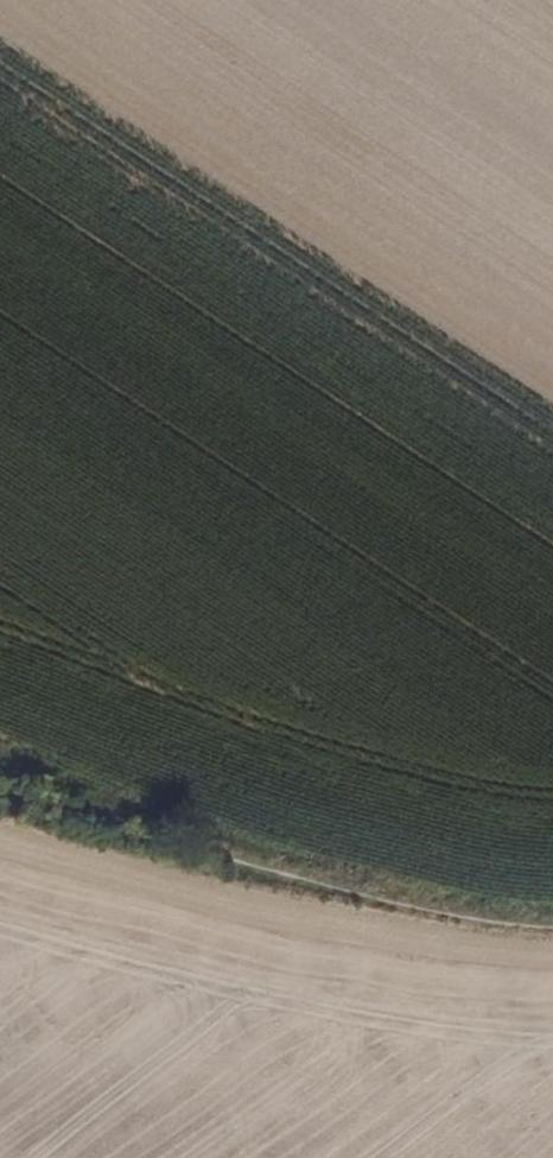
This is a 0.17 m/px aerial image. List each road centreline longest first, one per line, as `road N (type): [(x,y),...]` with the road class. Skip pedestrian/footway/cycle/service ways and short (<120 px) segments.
road 1 (track): [(0,786),(390,900),(552,925)]

